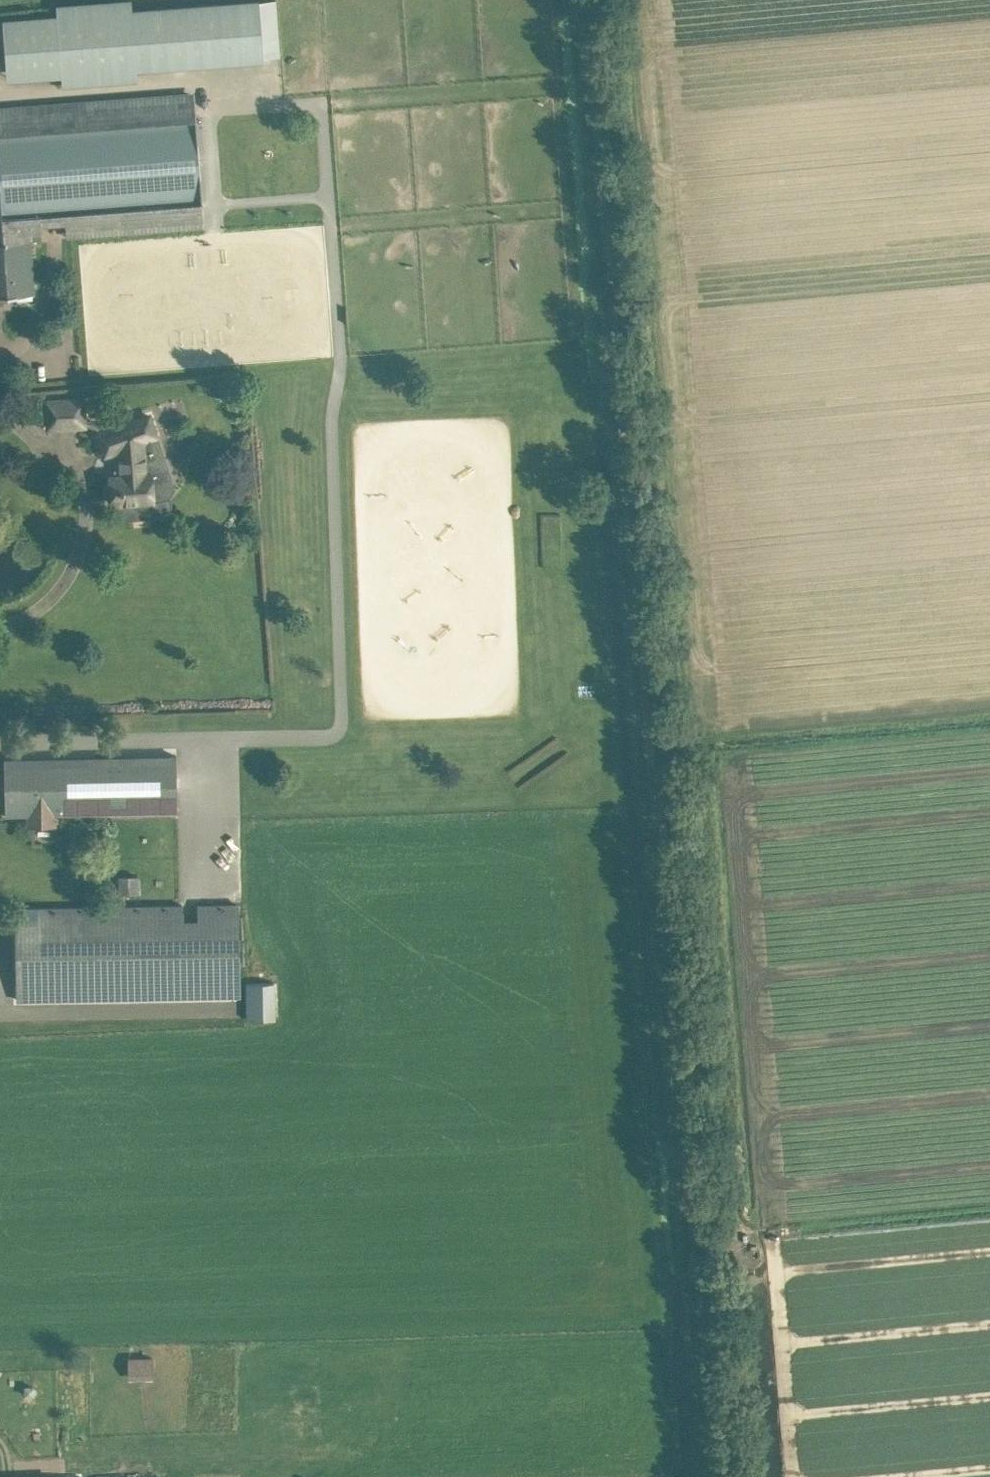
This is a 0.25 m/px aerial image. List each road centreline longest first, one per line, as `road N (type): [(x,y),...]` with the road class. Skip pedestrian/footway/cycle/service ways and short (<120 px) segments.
road 1 (track): [(727,1476),(582,0)]

